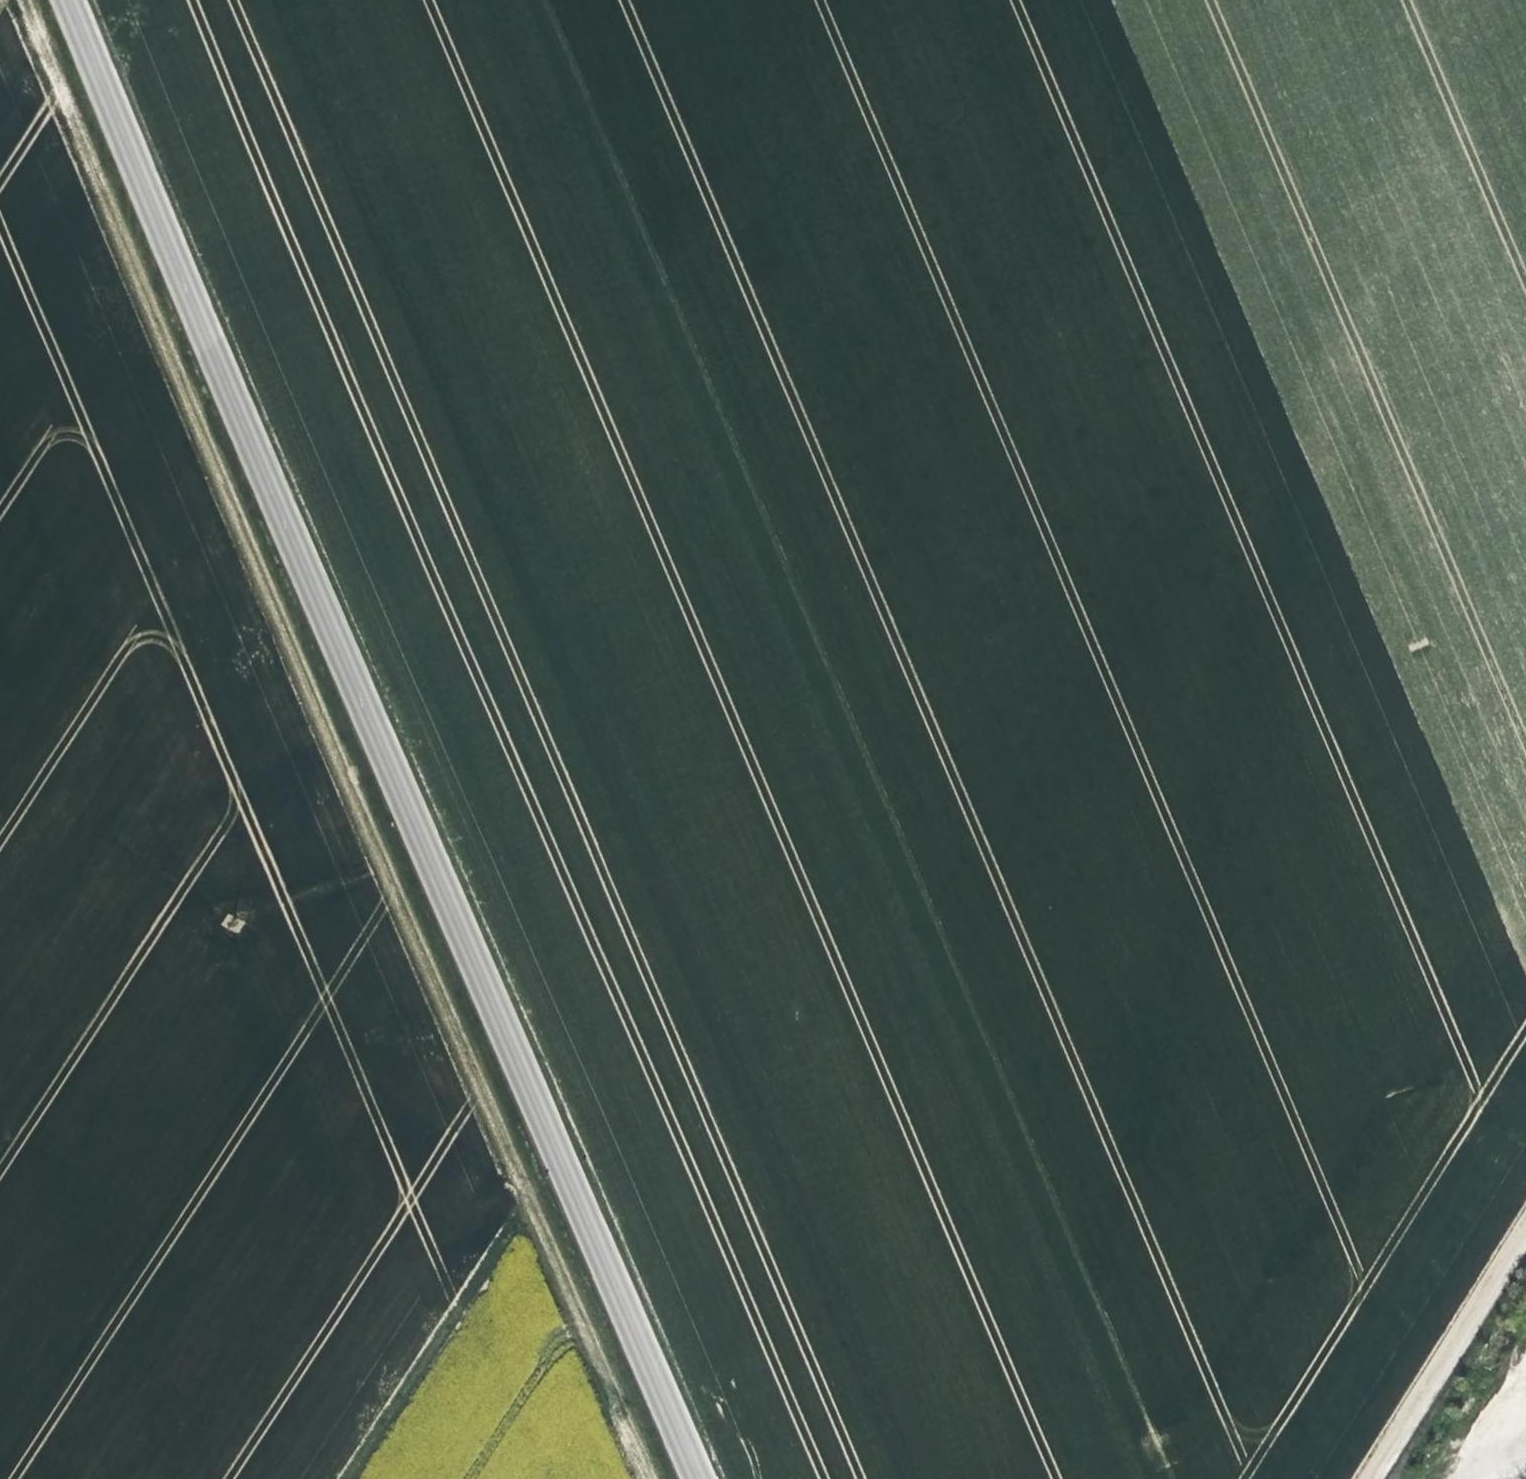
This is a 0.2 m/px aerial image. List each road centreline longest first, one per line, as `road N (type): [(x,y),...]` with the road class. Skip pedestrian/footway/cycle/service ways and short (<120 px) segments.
road 1 (unclassified): [(696,1478),(217,417),(55,0)]
road 2 (track): [(1373,1478),(1525,1233)]

